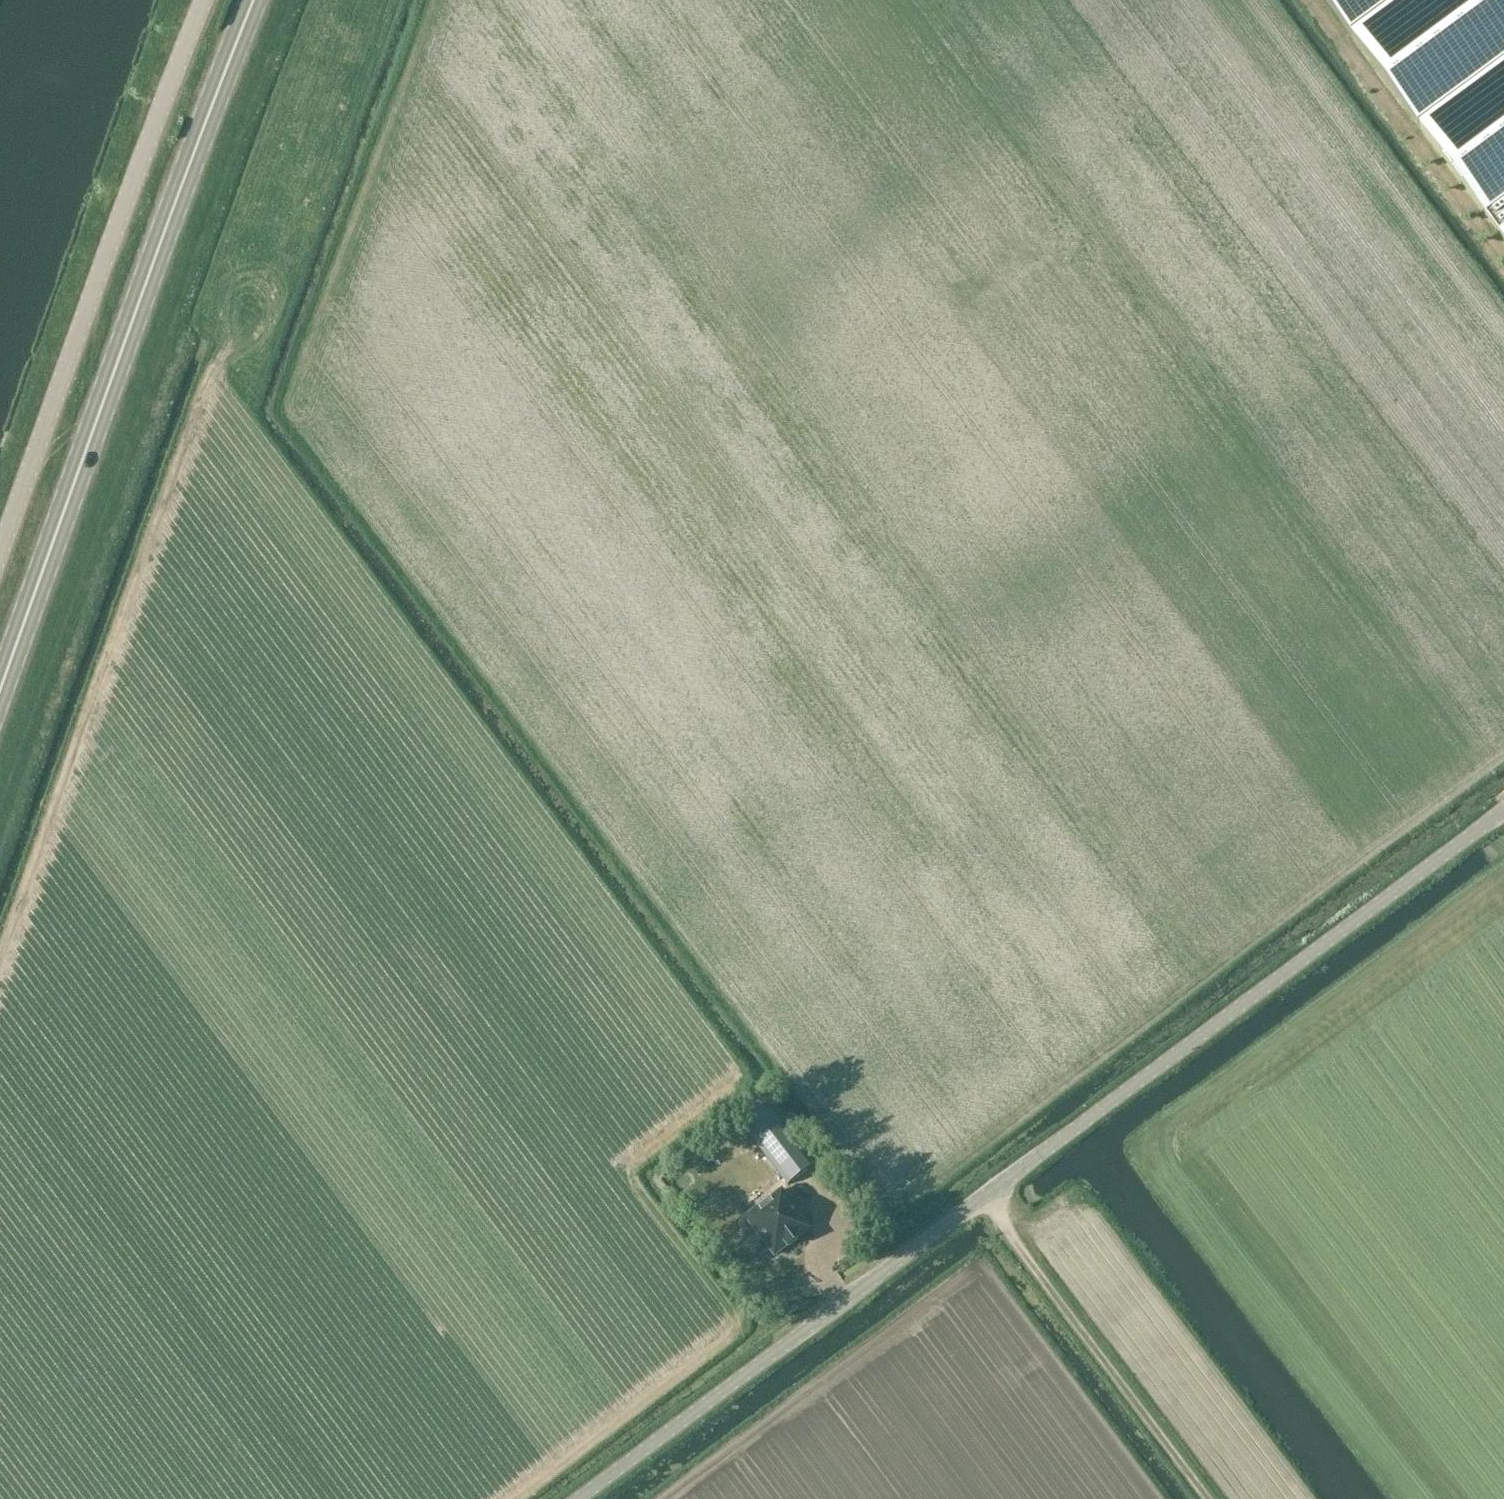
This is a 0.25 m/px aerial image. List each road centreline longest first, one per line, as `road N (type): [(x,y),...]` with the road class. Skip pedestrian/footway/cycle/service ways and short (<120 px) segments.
road 1 (unclassified): [(589,1498),(1503,810)]
road 2 (primary): [(0,692),(254,0)]
road 3 (unclassified): [(206,0),(0,558)]
road 4 (track): [(1202,1498),(982,1197)]

